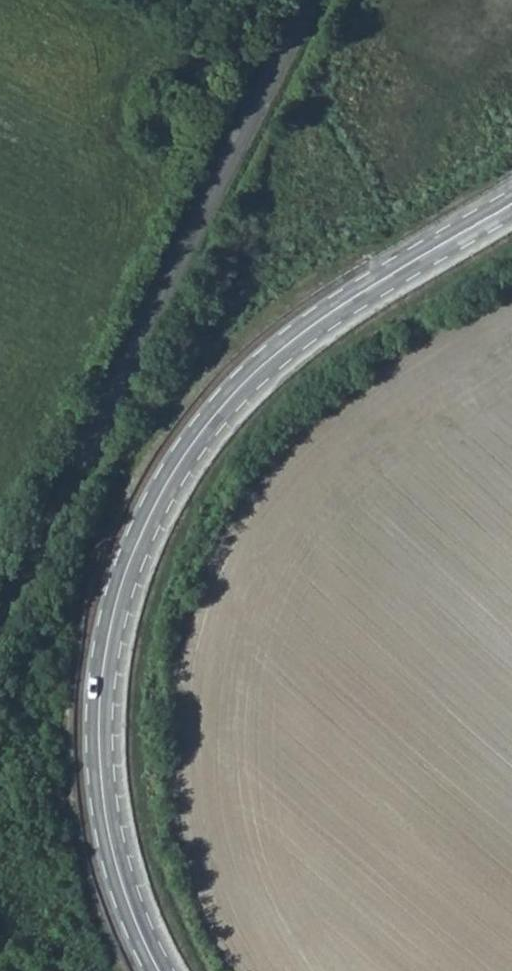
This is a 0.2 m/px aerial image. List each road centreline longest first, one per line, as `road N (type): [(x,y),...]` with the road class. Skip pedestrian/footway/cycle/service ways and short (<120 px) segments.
road 1 (tertiary): [(158,970),(108,824),(100,714),(122,581),(164,487),(236,389),(301,335),(511,207)]
road 2 (unclassified): [(309,0),(0,609)]

